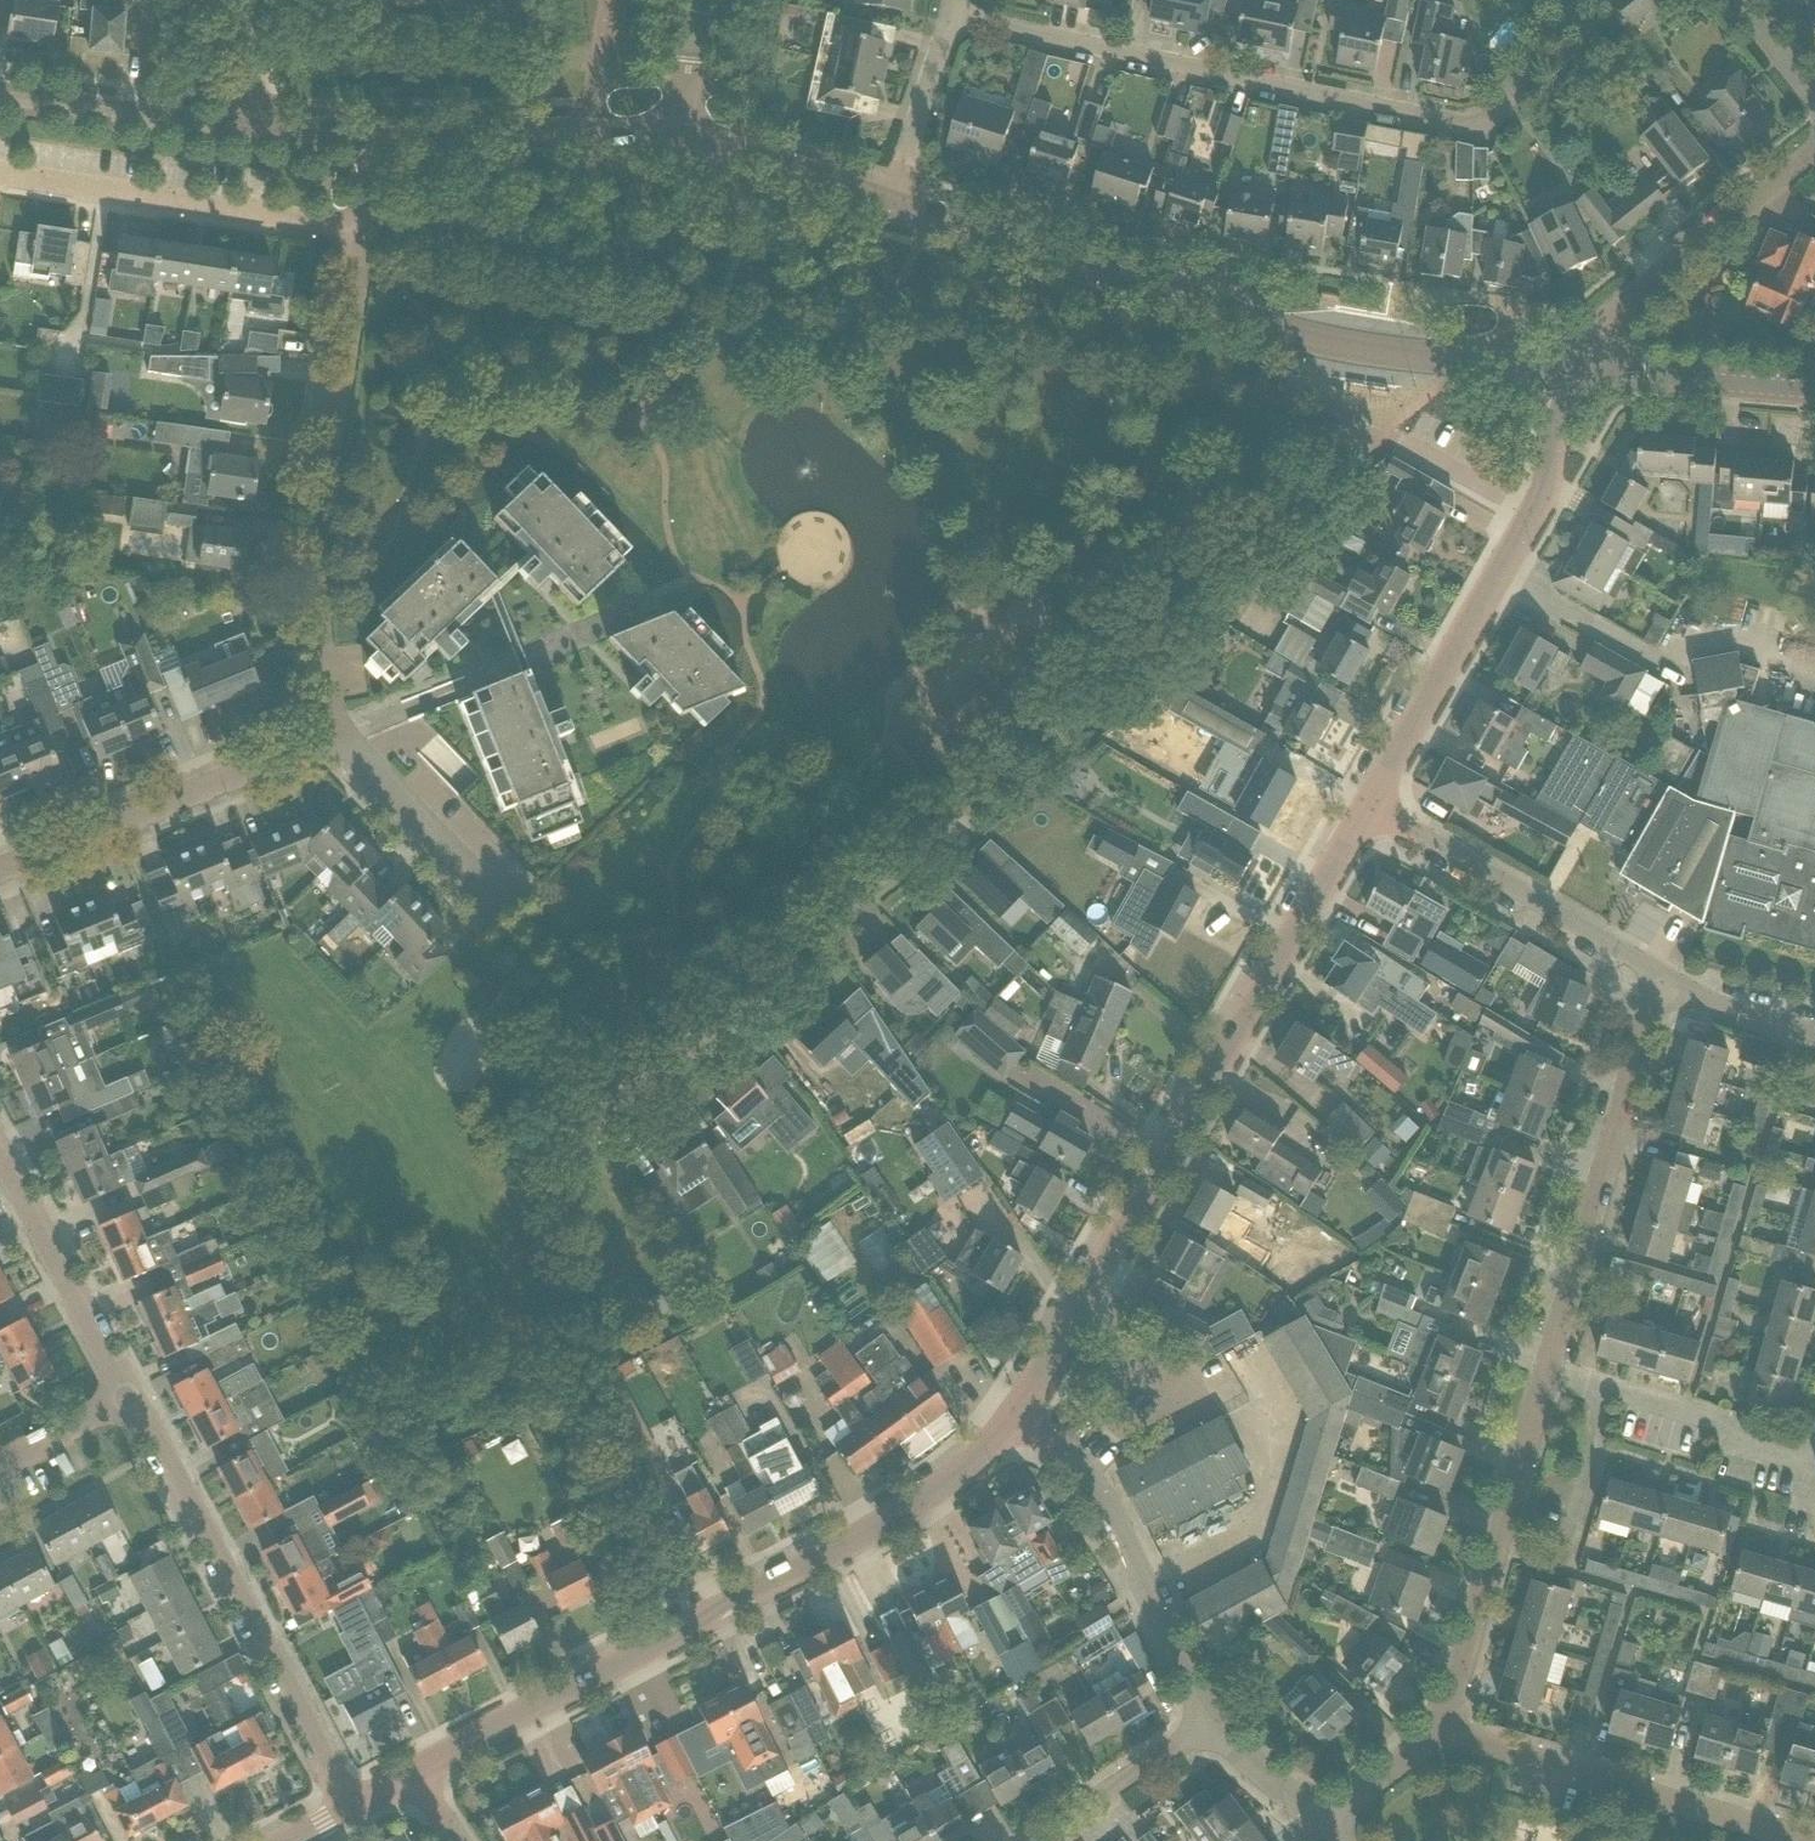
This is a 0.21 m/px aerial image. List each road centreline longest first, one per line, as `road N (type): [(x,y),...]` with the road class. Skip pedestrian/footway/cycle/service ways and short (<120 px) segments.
road 1 (residential): [(949,814),(625,1097),(495,927),(480,886),(330,734)]
road 2 (tertiary): [(1568,368),(1392,356),(1307,338),(889,202)]
road 3 (tertiary): [(427,1766),(683,1632),(714,1605),(937,1492),(1020,1408)]
road 4 (residential): [(954,13),(1472,122),(1506,101),(1583,0)]
road 5 (tertiary): [(1020,1408),(1364,805)]
road 6 (residential): [(330,734),(316,603),(325,465),(366,233)]
road 7 (residential): [(350,1810),(134,1394)]
road 8 (residential): [(1545,1371),(1646,1032),(1671,983)]
road 9 (residential): [(1814,1840),(1436,1731)]
road 10 (residential): [(1436,1731),(1461,1677),(1545,1371)]
road 11 (unclassified): [(1212,1721),(1101,1484),(1020,1408)]
road 12 (residential): [(366,233),(0,175)]
road 13 (residential): [(1234,567),(1383,435),(1531,517)]
road 14 (residential): [(0,865),(330,734)]
road 15 (unclassified): [(1671,983),(1364,805)]
road 16 (tertiary): [(1364,805),(1531,517)]
road 17 (residential): [(1568,368),(1600,325),(1814,156)]
road 18 (residential): [(1814,1464),(1737,1443),(1712,1419),(1545,1371)]
road 19 (residential): [(134,1394),(0,1153)]
road 20 (tertiary): [(250,134),(0,96)]
road 21 (tertiary): [(1814,390),(1568,368)]
road 22 (tertiary): [(889,202),(673,138)]
road 23 (residential): [(1039,1840),(1212,1721)]
road 24 (tertiary): [(383,135),(585,132)]
road 25 (residential): [(889,202),(954,13)]
road 26 (tertiary): [(1531,517),(1548,485),(1568,368)]
road 27 (residential): [(0,1467),(134,1394)]
road 28 (unclassified): [(1814,1033),(1671,983)]
road 29 (residential): [(1319,1819),(1436,1731)]
road 30 (unclassified): [(1319,1819),(1212,1721)]
road 31 (tertiary): [(673,138),(699,0)]
road 32 (residential): [(250,134),(260,52),(241,0)]
road 33 (tertiary): [(383,135),(250,134)]
road 34 (residential): [(1814,95),(1736,0)]

